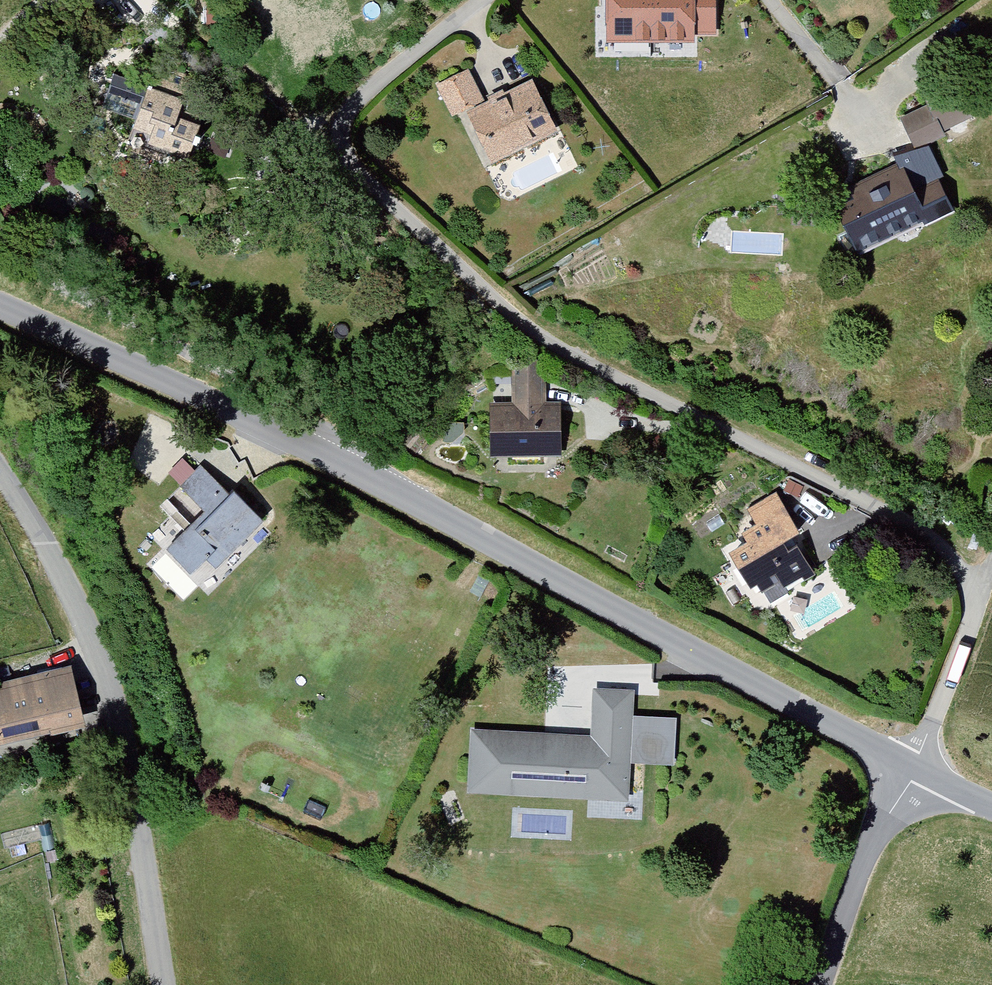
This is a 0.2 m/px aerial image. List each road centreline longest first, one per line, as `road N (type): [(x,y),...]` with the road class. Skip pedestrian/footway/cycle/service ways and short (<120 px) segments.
road 1 (residential): [(488,0),(353,106),(345,160),(375,197),(530,336),(927,541),(951,564),(965,588),(969,621),(907,769)]
road 2 (tertiary): [(907,769),(347,464)]
road 3 (unclassified): [(167,984),(141,776),(100,626),(0,460)]
road 4 (residential): [(347,464),(306,410),(20,242),(0,211)]
road 5 (tertiary): [(347,464),(0,305)]
road 6 (unclassified): [(828,984),(907,769)]

